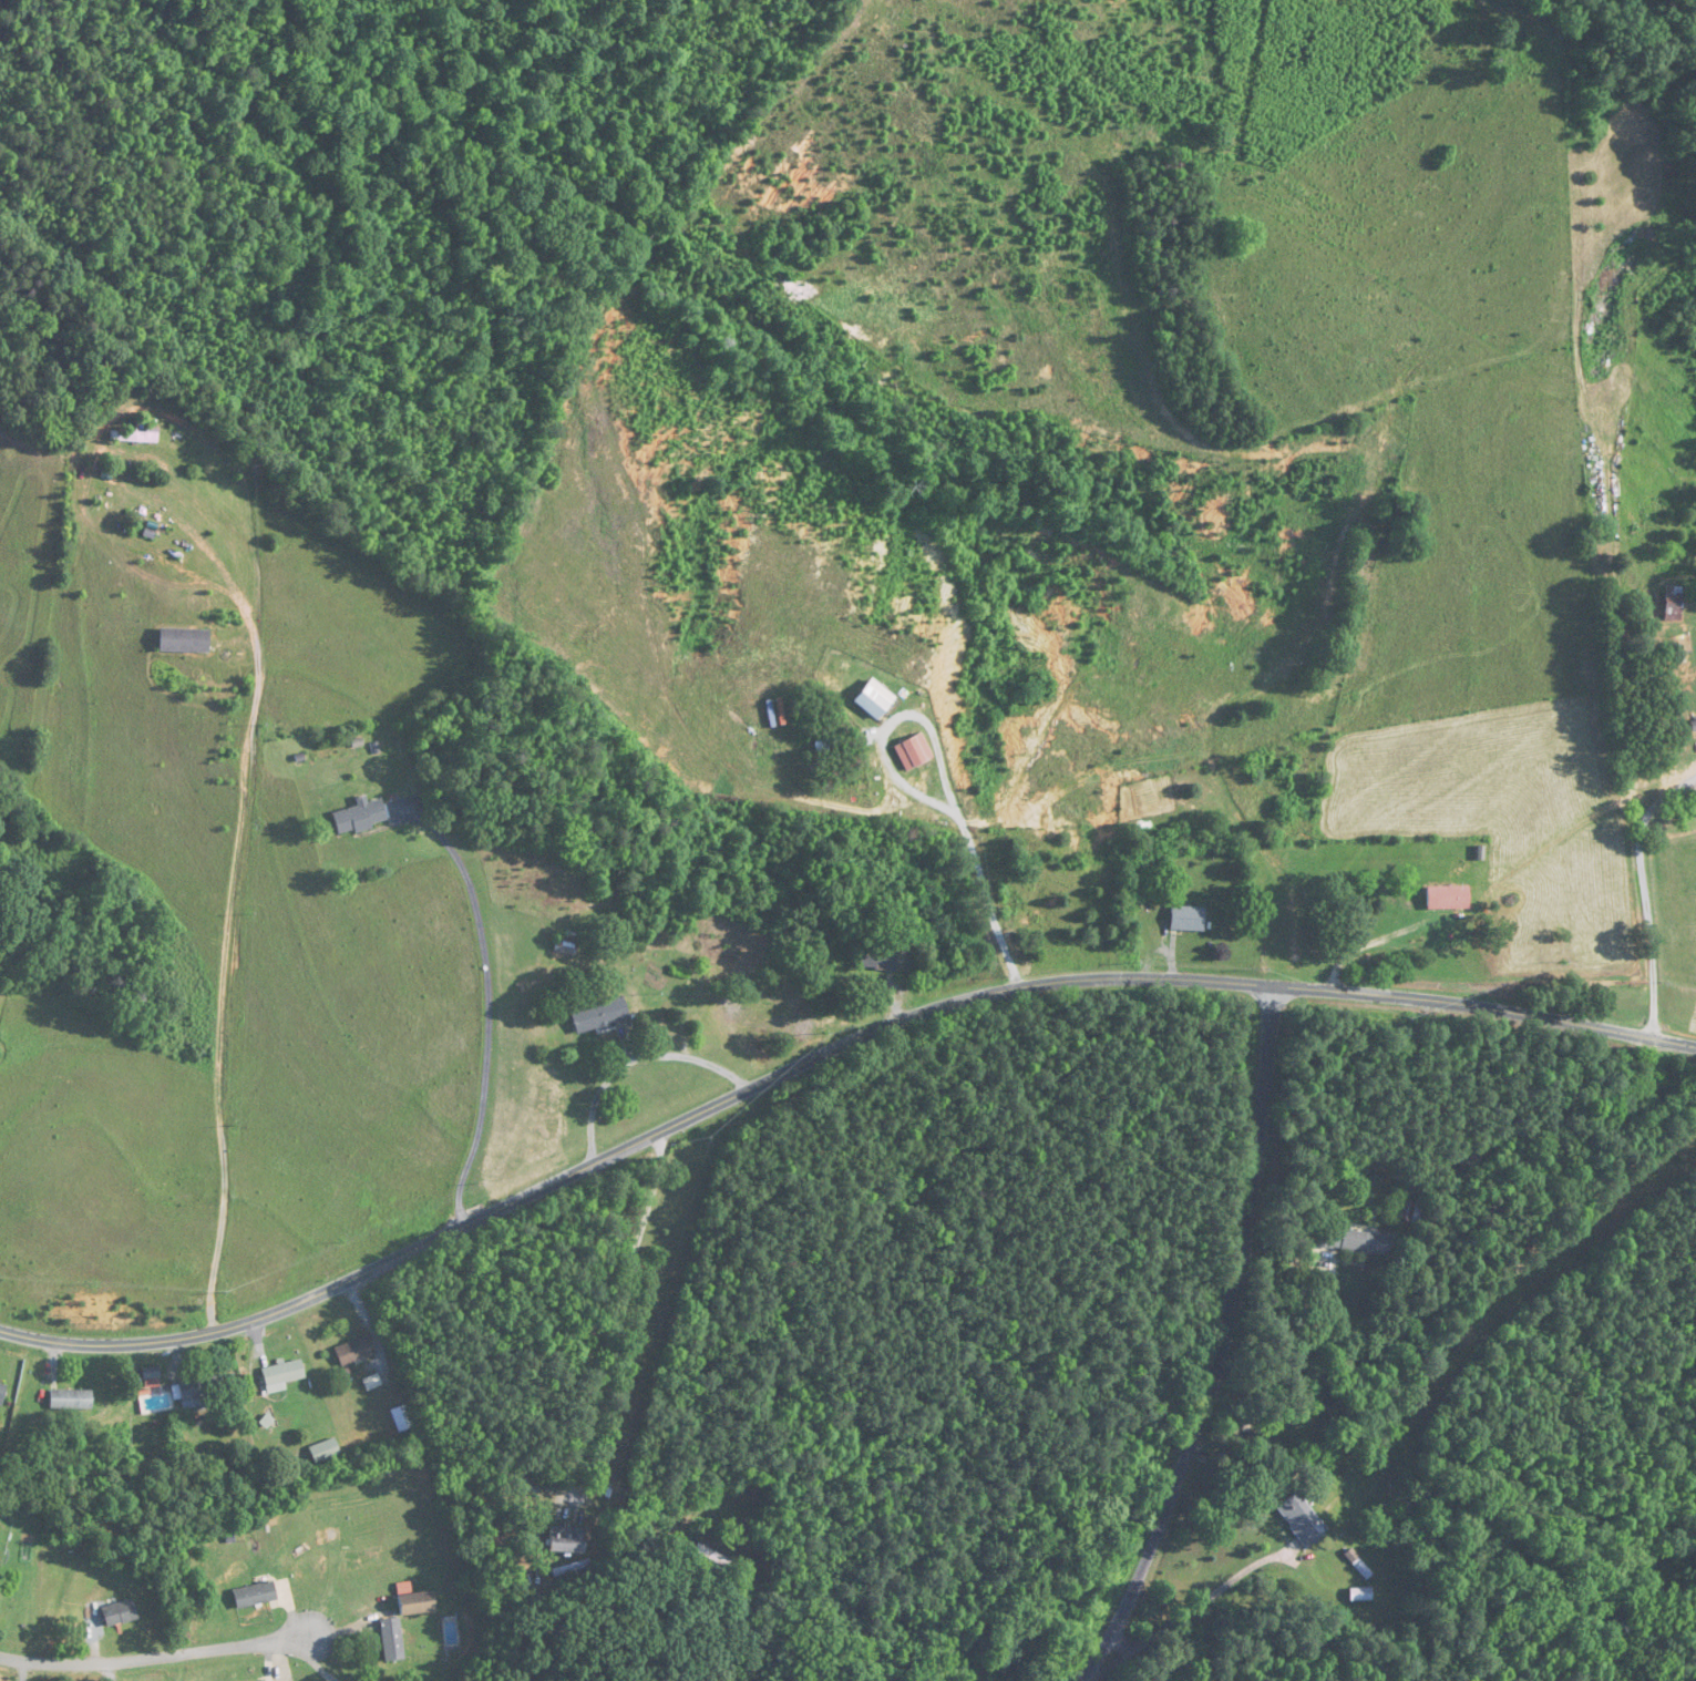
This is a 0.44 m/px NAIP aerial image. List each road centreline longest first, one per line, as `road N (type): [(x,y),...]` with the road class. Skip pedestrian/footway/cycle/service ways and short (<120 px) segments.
road 1 (tertiary): [(1695,1047),(1373,995),(1128,977),(1021,986),(855,1038),(254,1322),(133,1344),(49,1342),(0,1331)]
road 2 (tertiary): [(1273,986),(1242,1261),(1224,1341),(1141,1576),(1084,1680)]
road 3 (residential): [(313,1650),(215,1651),(120,1665),(0,1658)]

